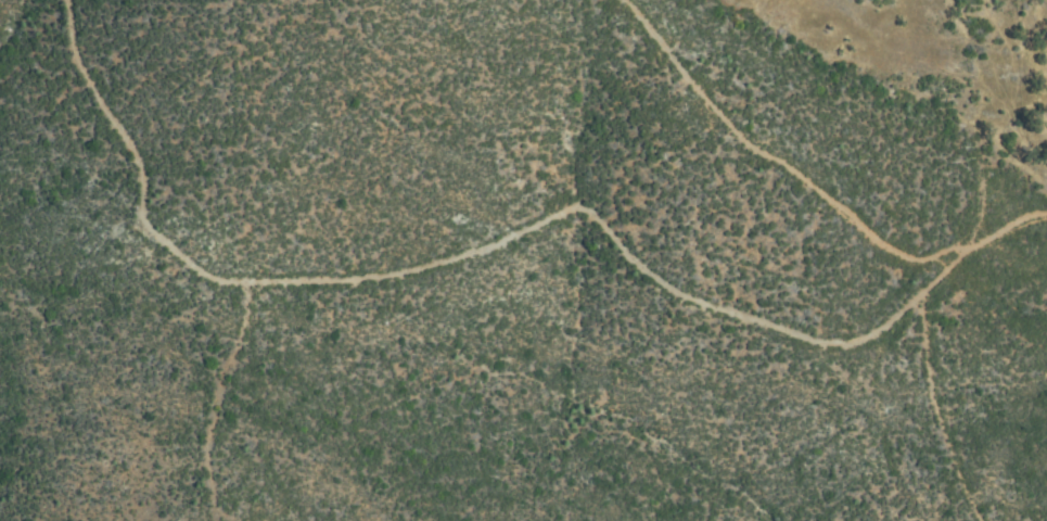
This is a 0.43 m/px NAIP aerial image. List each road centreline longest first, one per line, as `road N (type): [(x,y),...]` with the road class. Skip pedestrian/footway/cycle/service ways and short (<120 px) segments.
road 1 (track): [(1046,223),(999,234),(878,333),(828,346),(662,290),(580,219),(550,223),(422,271),(217,285),(150,233),(143,178),(81,71),(61,0)]

